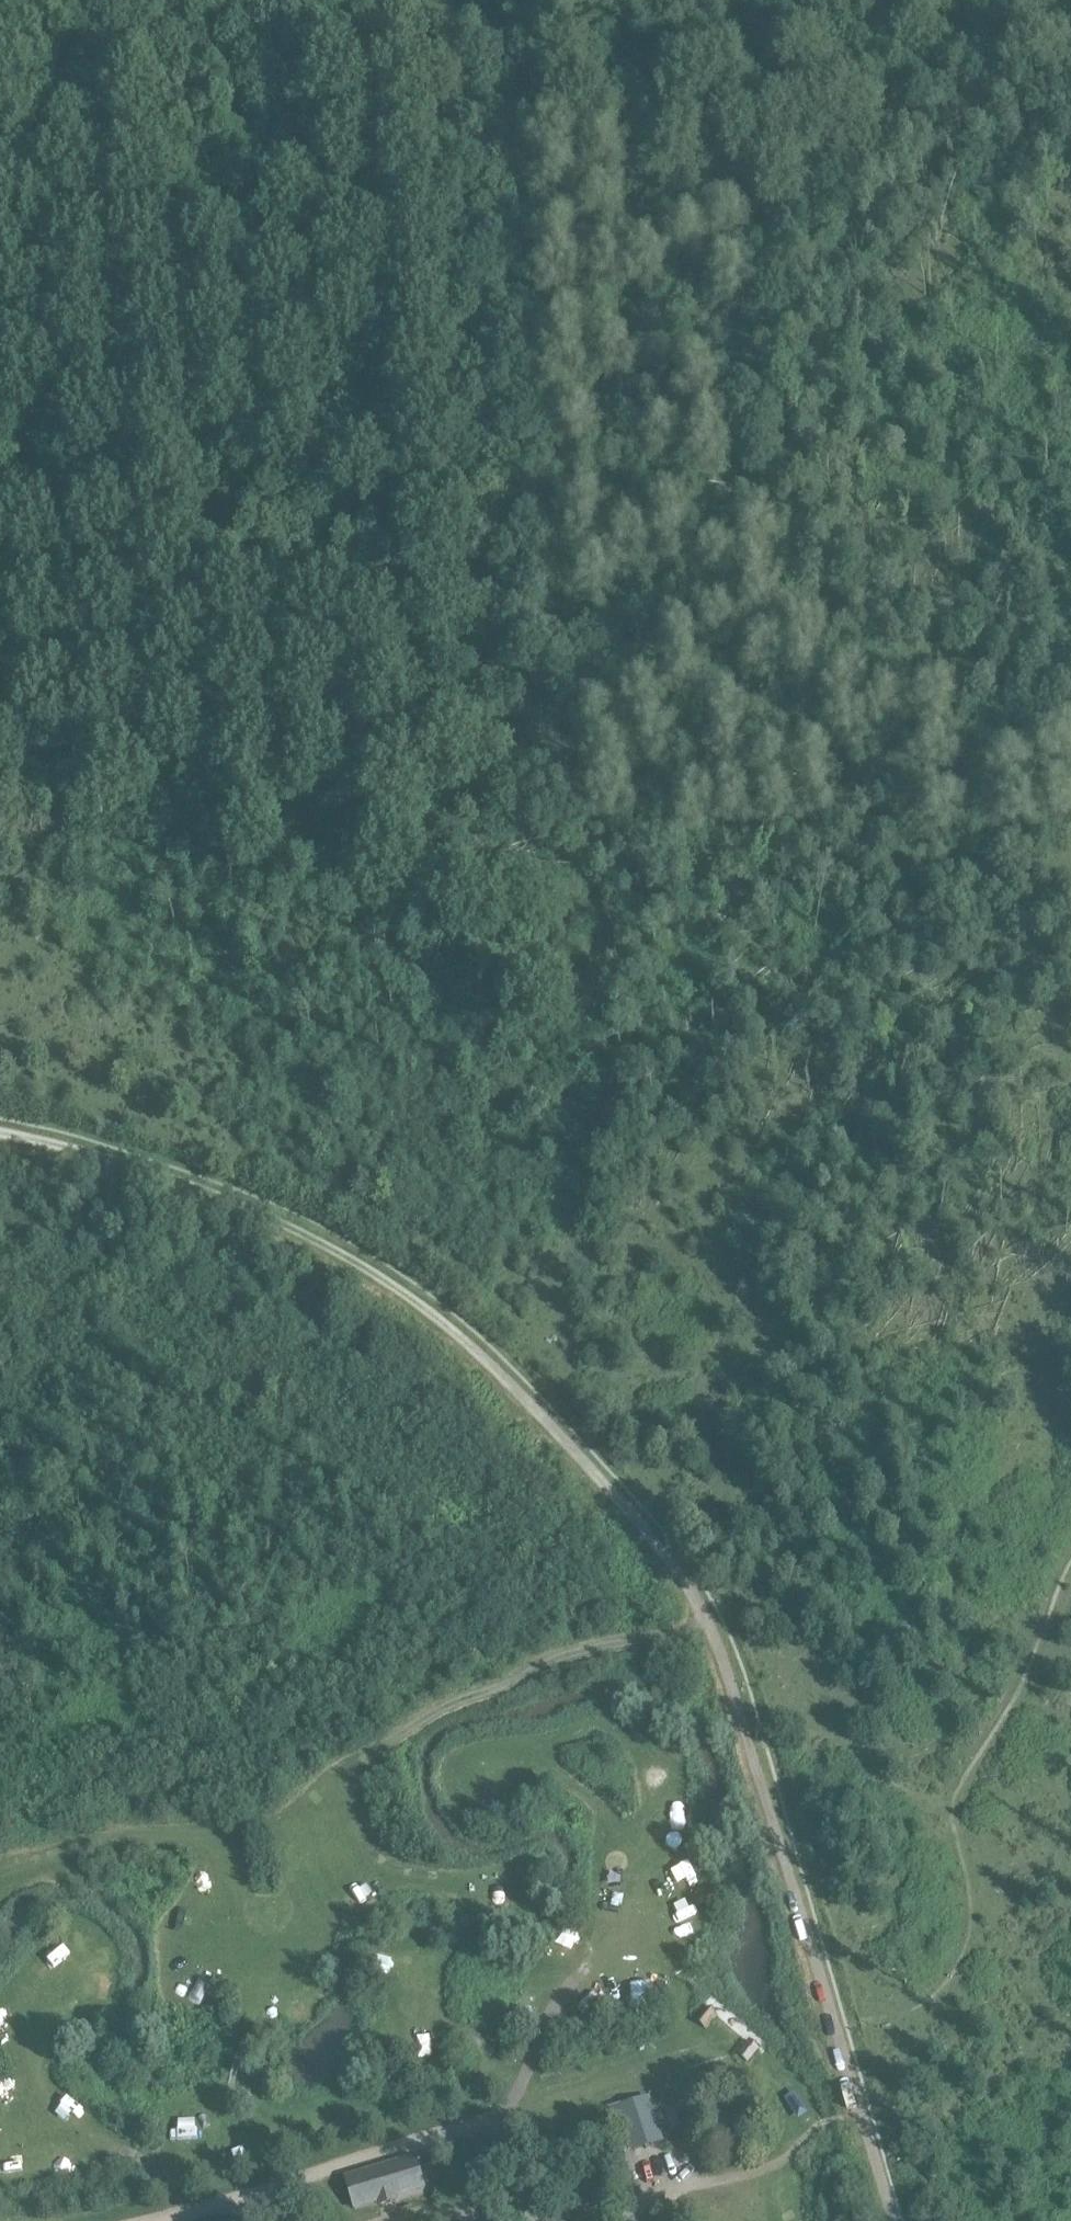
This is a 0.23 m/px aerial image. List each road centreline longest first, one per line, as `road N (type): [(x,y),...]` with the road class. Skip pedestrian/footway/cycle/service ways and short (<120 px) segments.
road 1 (track): [(0,1133),(146,1170),(335,1250),(463,1341),(655,1543),(710,1630),(737,1696),(890,2220)]

